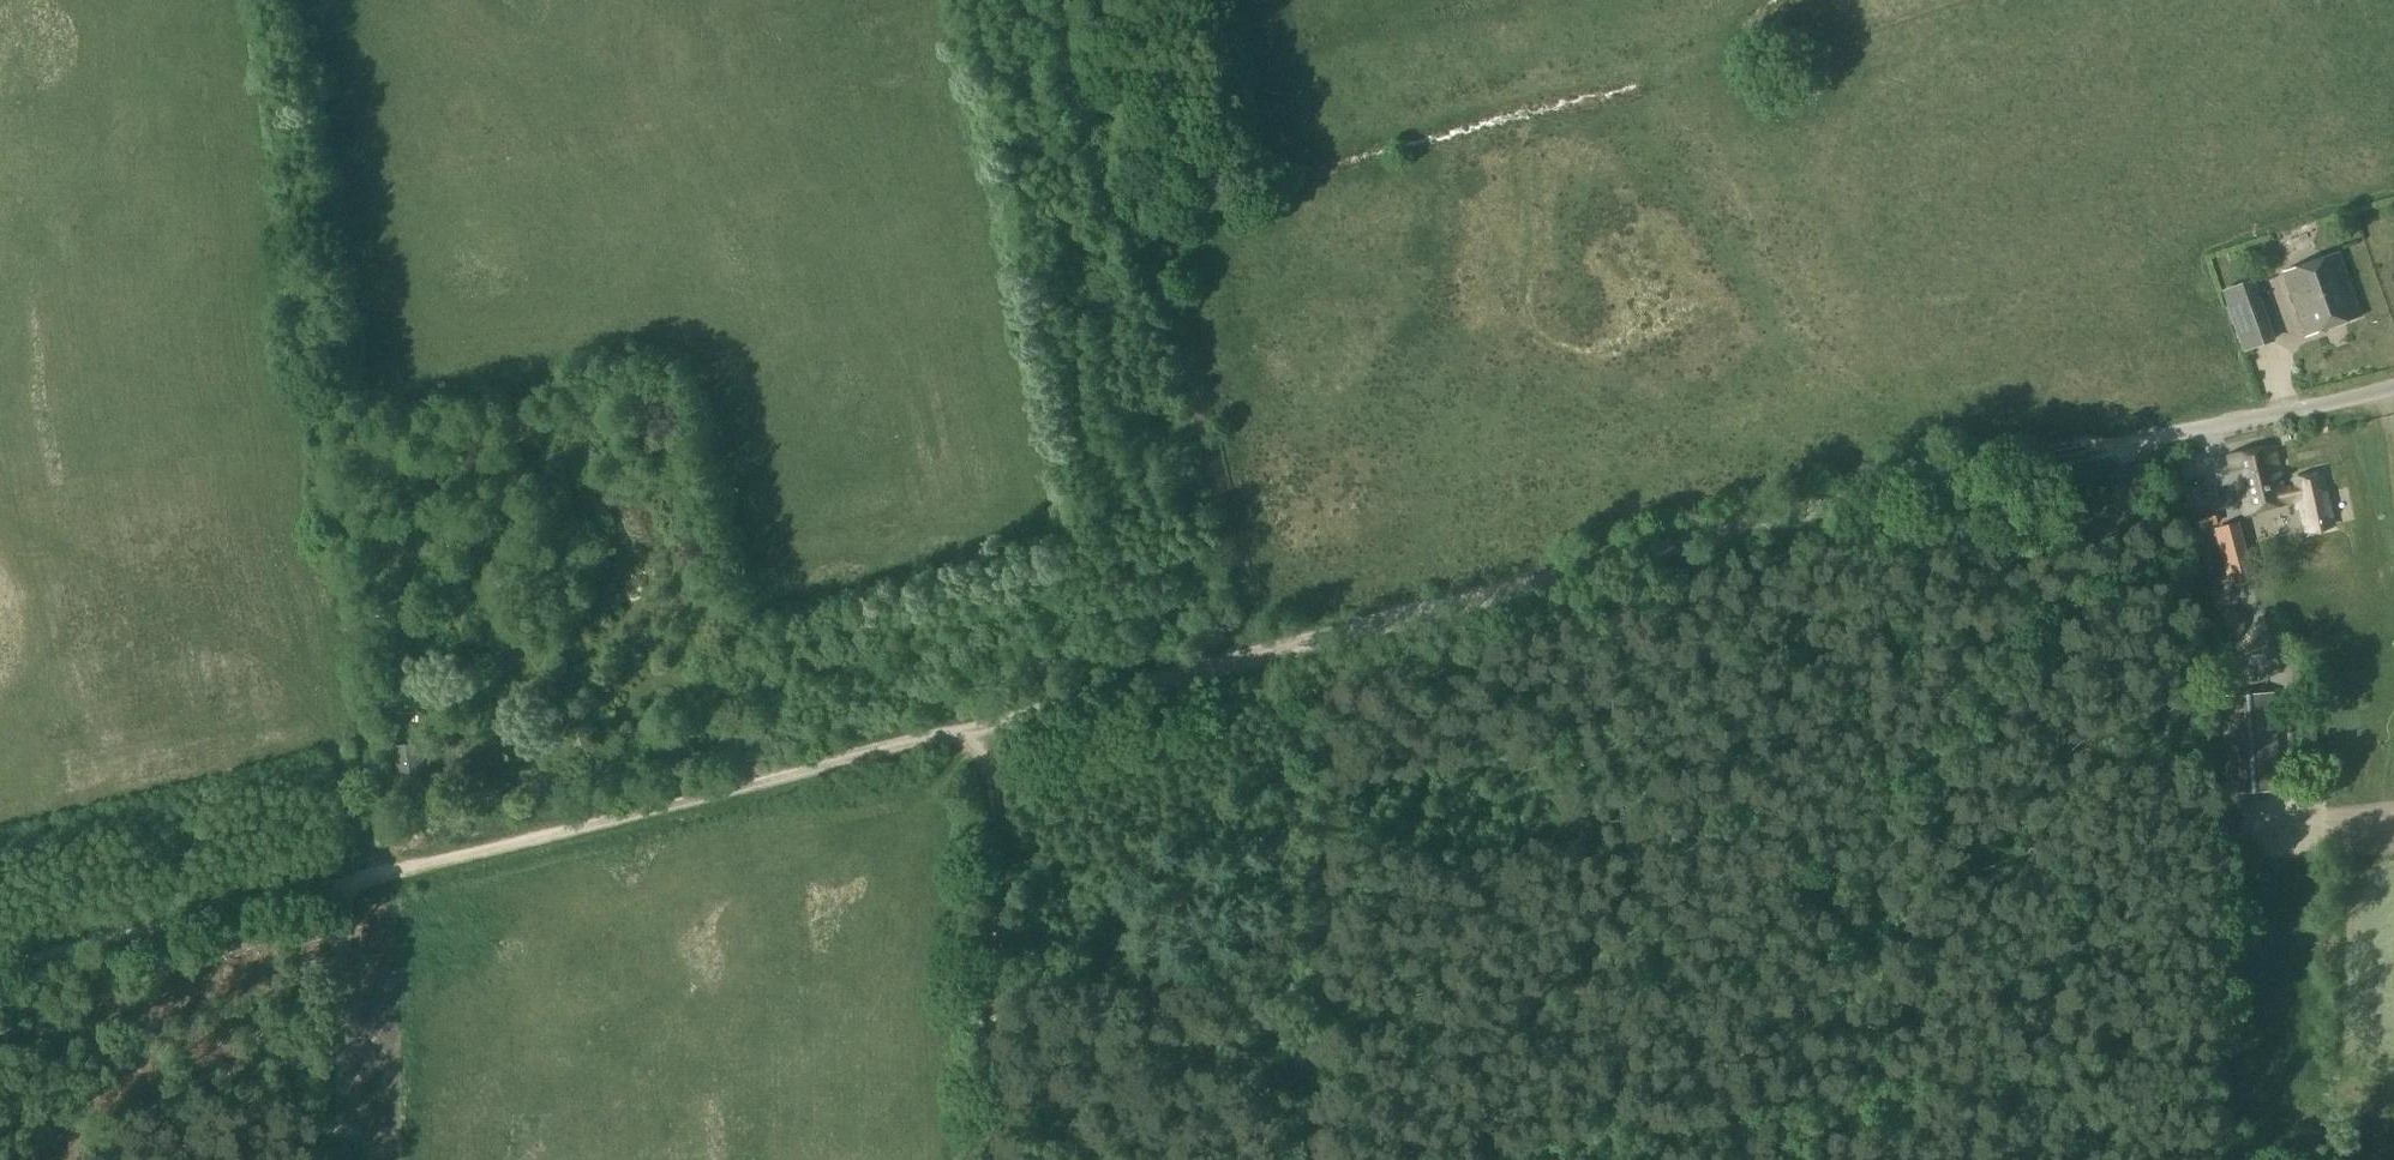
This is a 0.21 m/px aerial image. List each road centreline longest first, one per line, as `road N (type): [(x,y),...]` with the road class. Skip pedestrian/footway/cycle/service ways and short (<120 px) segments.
road 1 (track): [(2162,436),(1554,577),(979,727)]
road 2 (track): [(979,727),(0,969)]
road 3 (track): [(994,1159),(997,841),(979,727)]
road 4 (unclassified): [(2232,423),(2393,388)]

